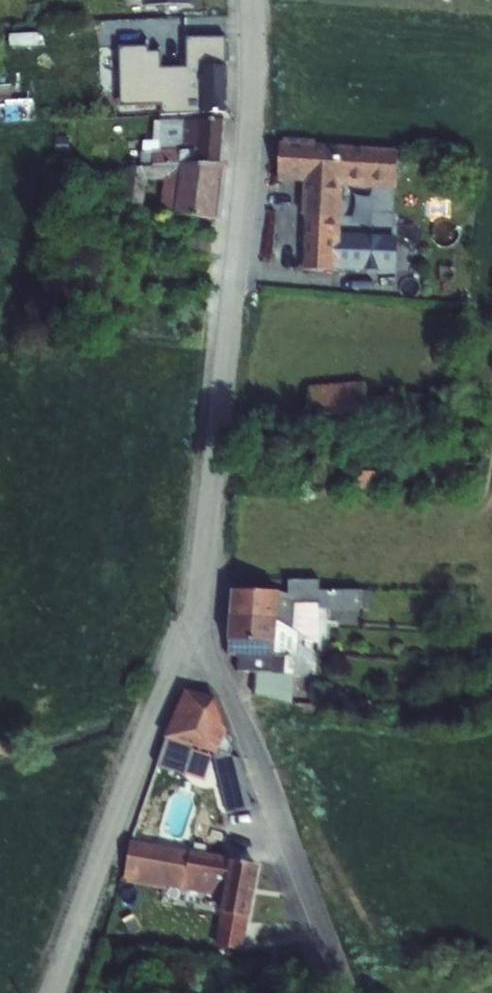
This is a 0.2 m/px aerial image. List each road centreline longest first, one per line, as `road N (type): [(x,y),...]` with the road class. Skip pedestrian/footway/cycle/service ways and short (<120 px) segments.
road 1 (residential): [(52,992),(172,649),(237,302),(244,0)]
road 2 (track): [(172,649),(212,675),(240,722),(349,992)]

